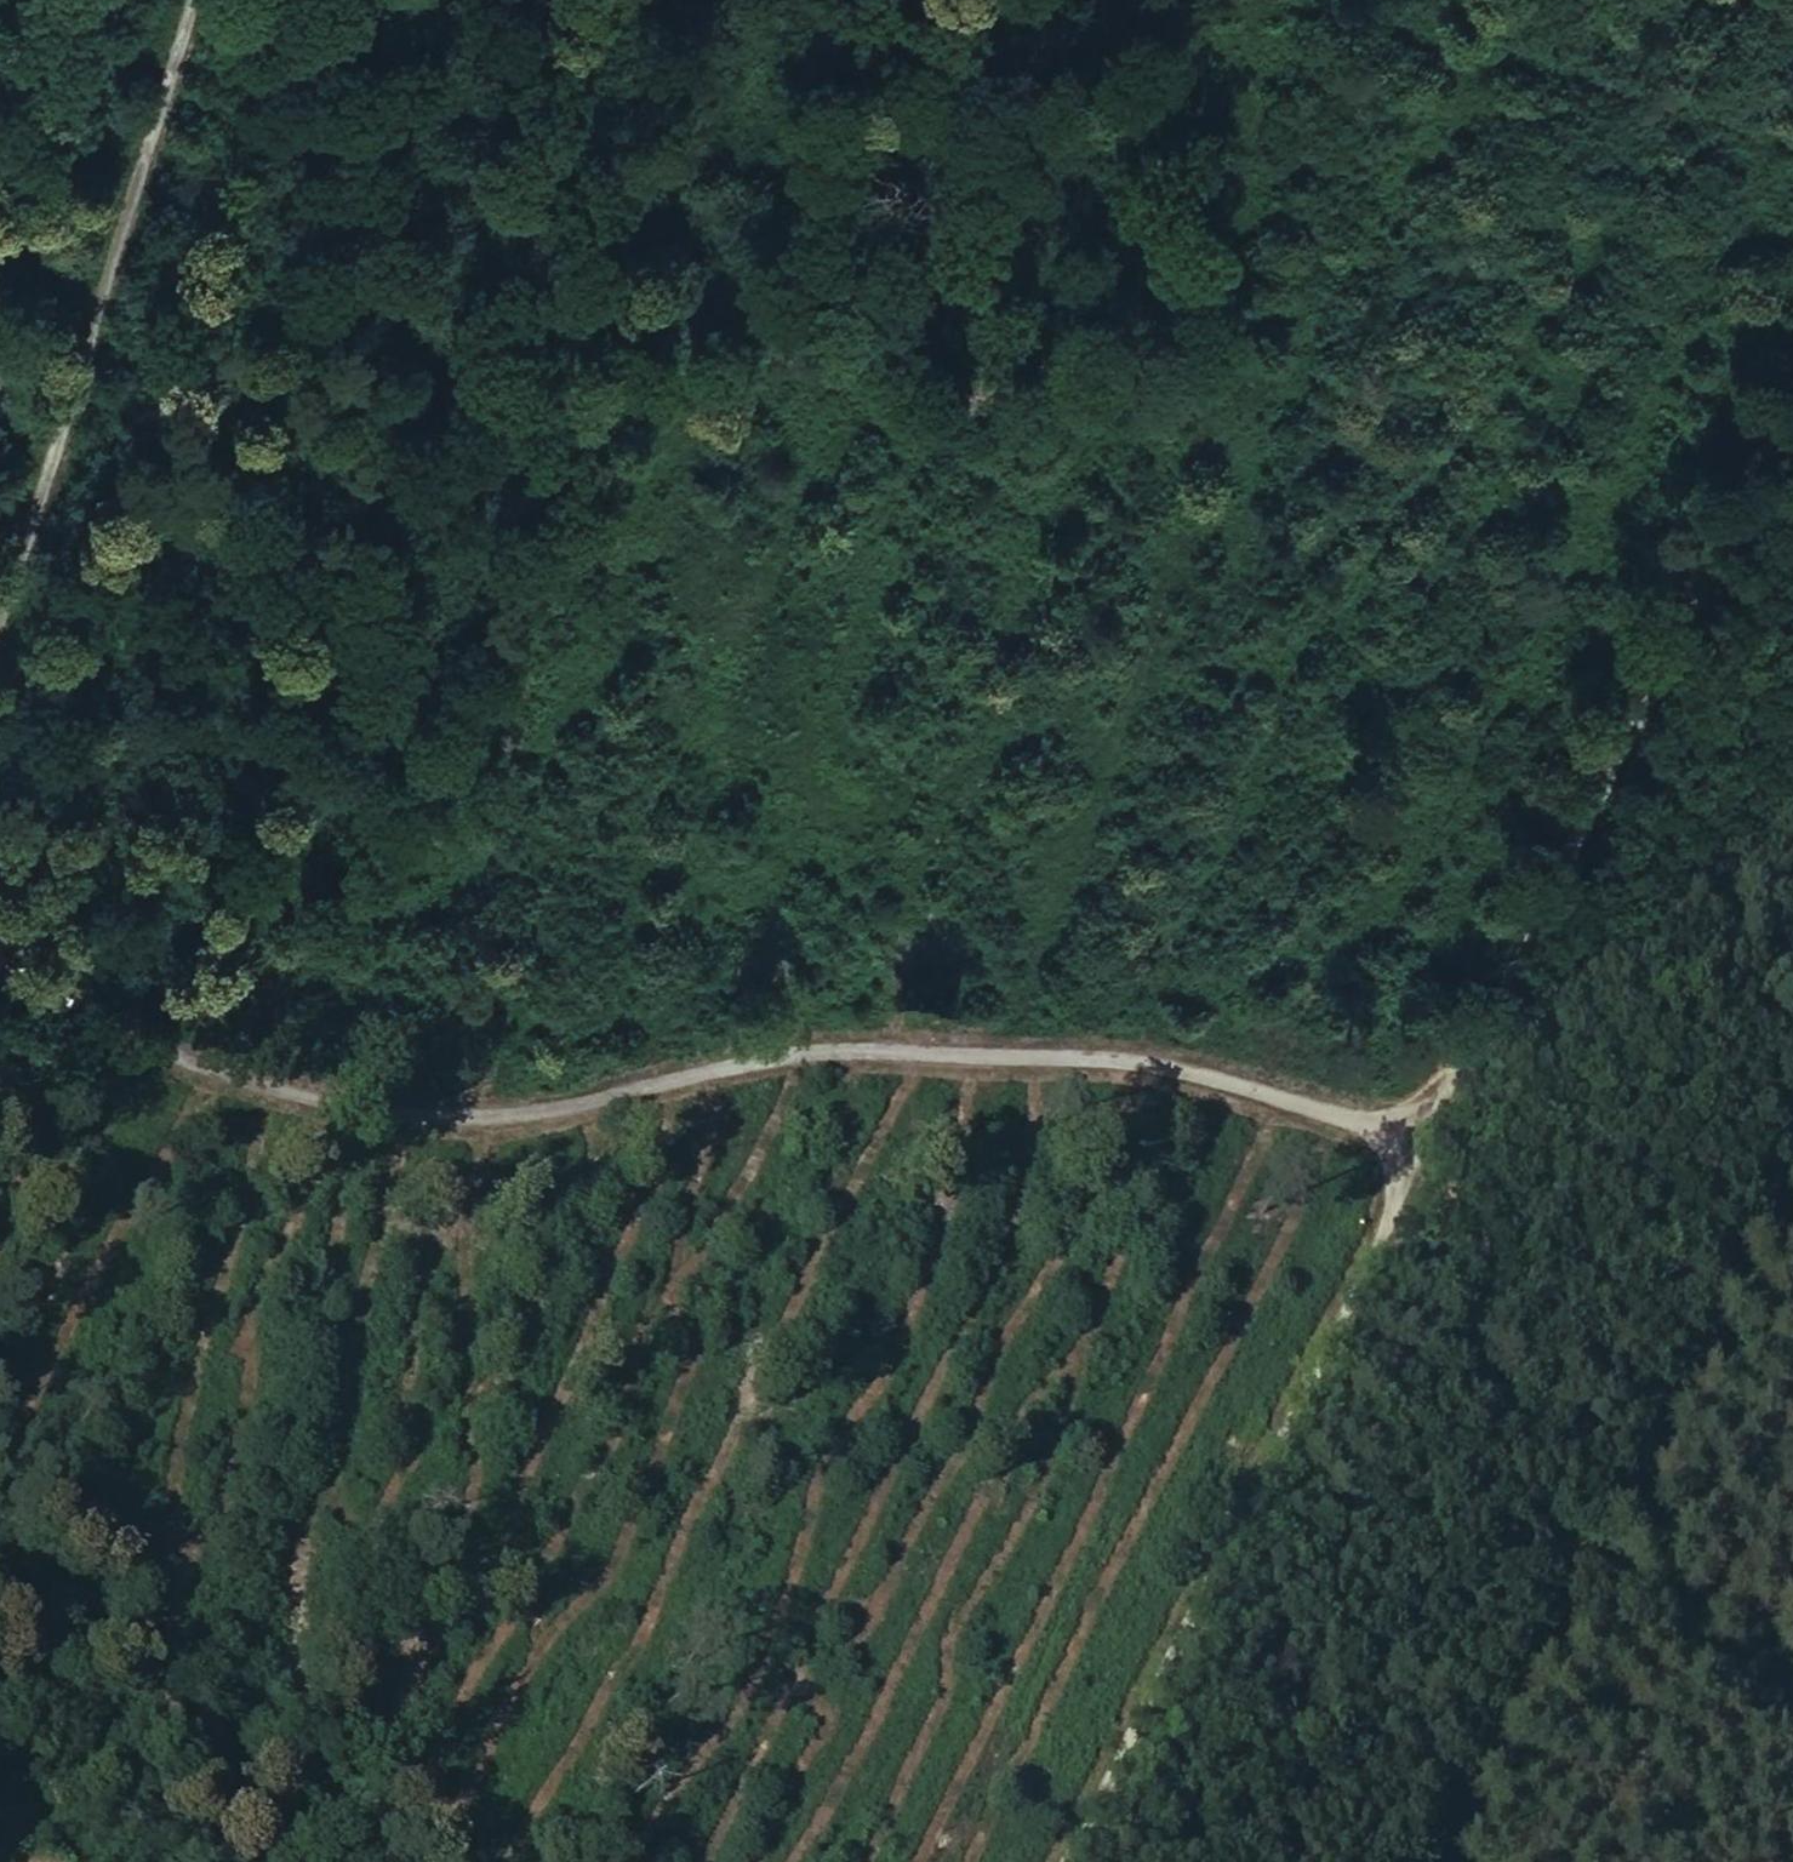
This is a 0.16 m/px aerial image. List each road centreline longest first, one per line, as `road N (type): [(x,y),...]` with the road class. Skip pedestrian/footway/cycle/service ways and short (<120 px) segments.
road 1 (track): [(0,953),(196,1064),(262,1090),(396,1114),(507,1118),(776,1059),(904,1050),(1141,1063),(1256,1087),(1407,1136),(1364,1271),(1067,1861)]
road 2 (track): [(1407,1136),(1792,399)]
road 3 (track): [(189,0),(0,610)]

